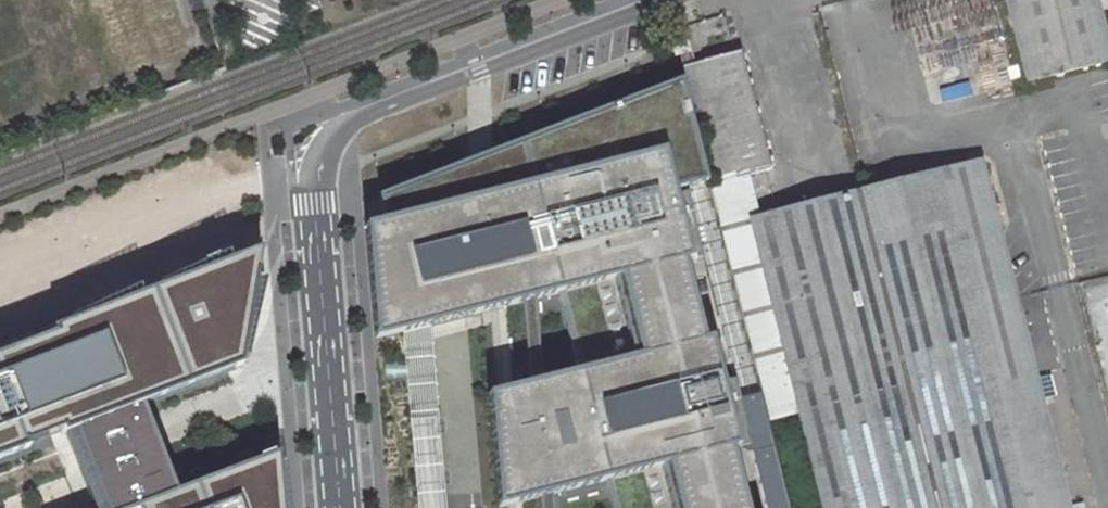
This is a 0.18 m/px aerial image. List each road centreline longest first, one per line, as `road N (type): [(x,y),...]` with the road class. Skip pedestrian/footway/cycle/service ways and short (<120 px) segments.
road 1 (residential): [(318,165),(345,121),(665,0)]
road 2 (residential): [(342,507),(318,165)]
road 3 (residential): [(260,0),(318,165)]

